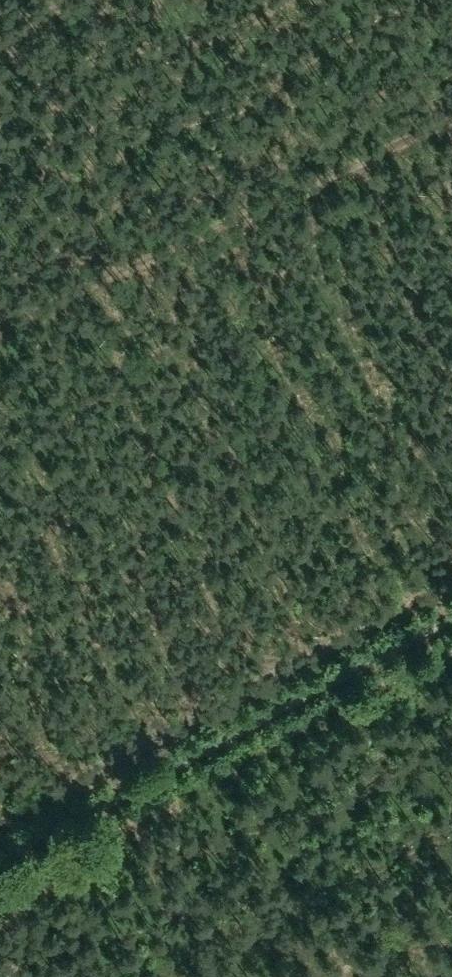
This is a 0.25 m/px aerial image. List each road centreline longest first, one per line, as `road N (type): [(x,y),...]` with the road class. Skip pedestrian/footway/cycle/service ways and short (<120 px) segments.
road 1 (track): [(0,824),(451,585)]

